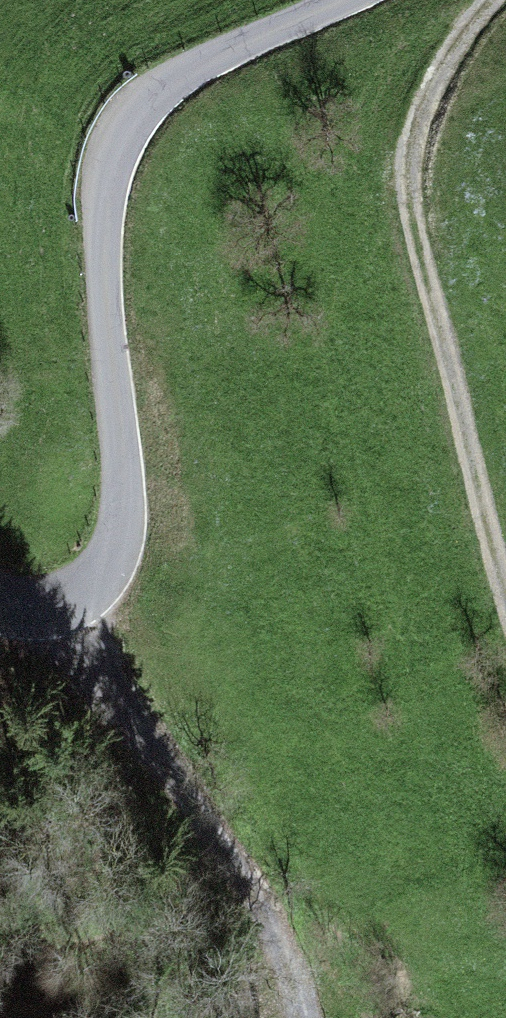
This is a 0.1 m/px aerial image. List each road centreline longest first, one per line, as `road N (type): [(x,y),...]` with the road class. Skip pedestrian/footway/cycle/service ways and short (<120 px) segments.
road 1 (residential): [(344,0),(187,69),(129,118),(104,188),(101,298),(122,461),(116,552),(62,606),(0,601)]
road 2 (track): [(505,562),(412,170),(423,97),(481,0)]
road 3 (track): [(62,606),(301,990),(298,1017)]

